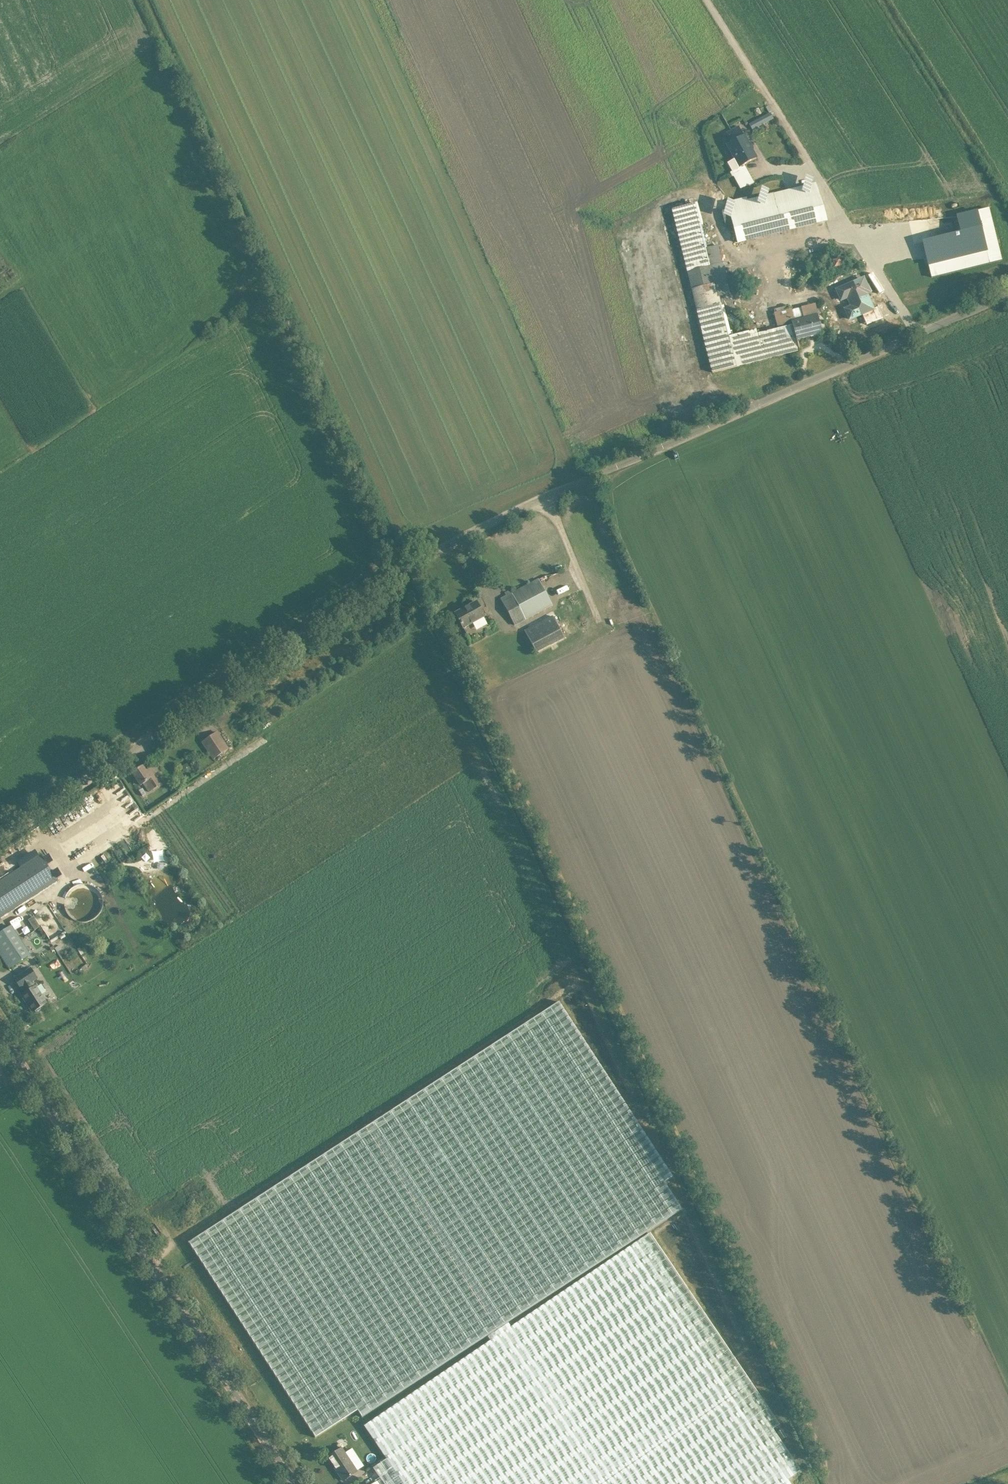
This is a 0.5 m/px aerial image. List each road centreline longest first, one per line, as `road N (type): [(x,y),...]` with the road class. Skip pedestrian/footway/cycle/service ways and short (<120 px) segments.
road 1 (tertiary): [(0,836),(403,570),(585,479)]
road 2 (tertiary): [(295,1483),(0,1030)]
road 3 (unclassified): [(585,479),(1007,291)]

